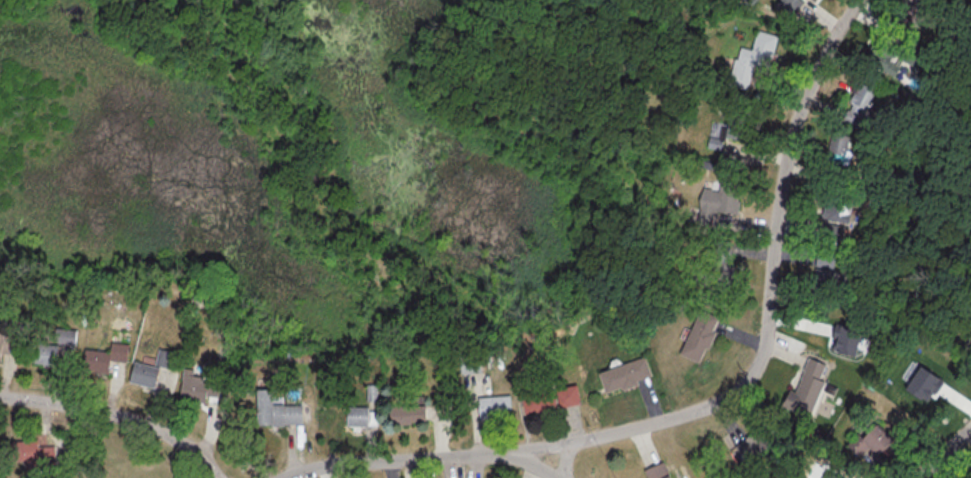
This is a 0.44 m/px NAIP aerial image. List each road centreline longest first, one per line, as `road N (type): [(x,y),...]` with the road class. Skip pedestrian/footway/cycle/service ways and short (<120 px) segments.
road 1 (residential): [(858,0),(836,30),(786,159),(754,377),(736,394),(675,417),(561,445),(541,468)]
road 2 (residential): [(557,477),(530,461),(489,452),(290,477)]
road 3 (residential): [(218,477),(198,452),(167,433),(0,397)]

